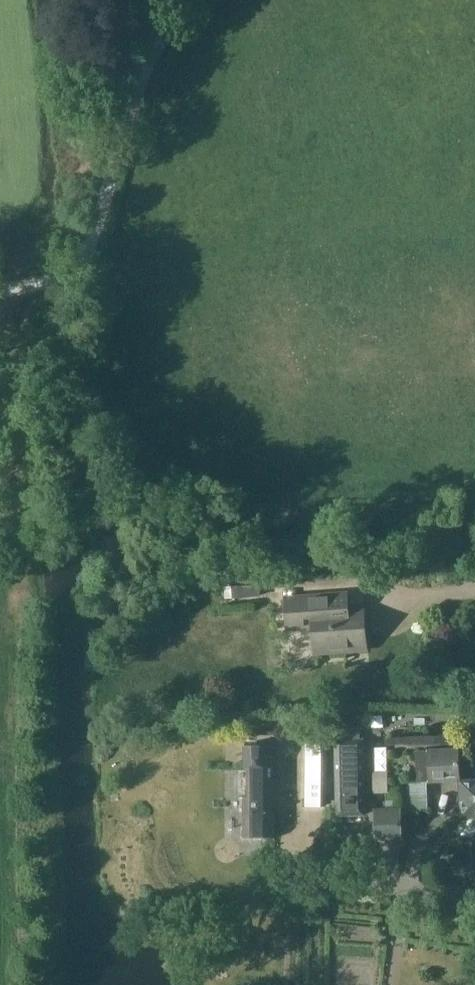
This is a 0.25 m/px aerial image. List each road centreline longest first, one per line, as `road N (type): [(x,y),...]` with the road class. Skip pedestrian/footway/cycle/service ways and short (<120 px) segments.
road 1 (track): [(0,287),(64,275),(83,259),(154,44),(190,0)]
road 2 (track): [(21,287),(18,583)]

